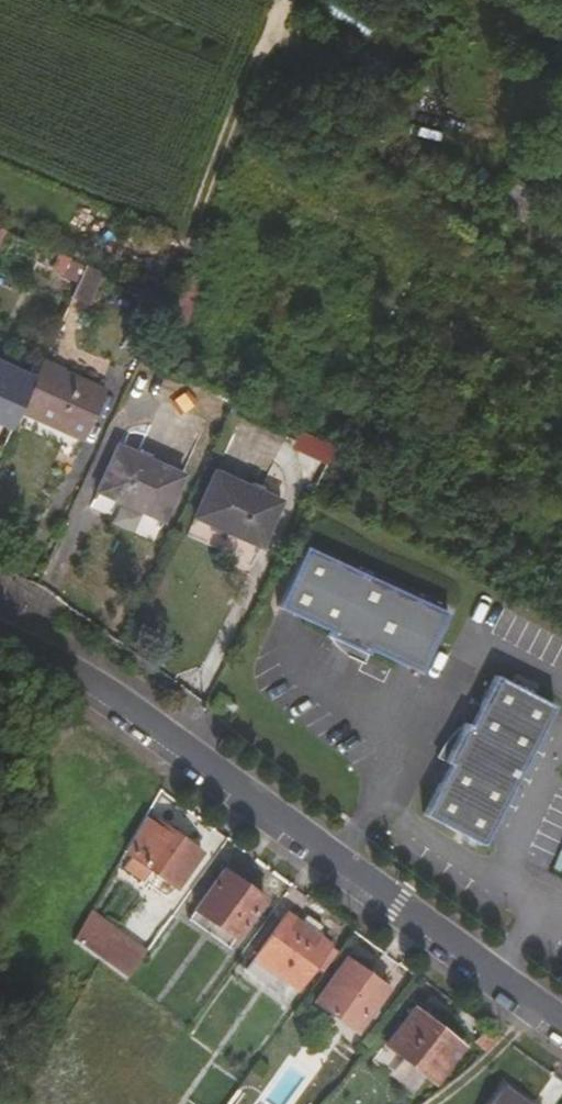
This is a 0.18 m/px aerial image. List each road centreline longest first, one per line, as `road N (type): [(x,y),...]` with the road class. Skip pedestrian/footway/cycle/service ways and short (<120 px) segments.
road 1 (secondary): [(0,633),(132,707),(561,1028)]
road 2 (track): [(293,0),(194,217)]

